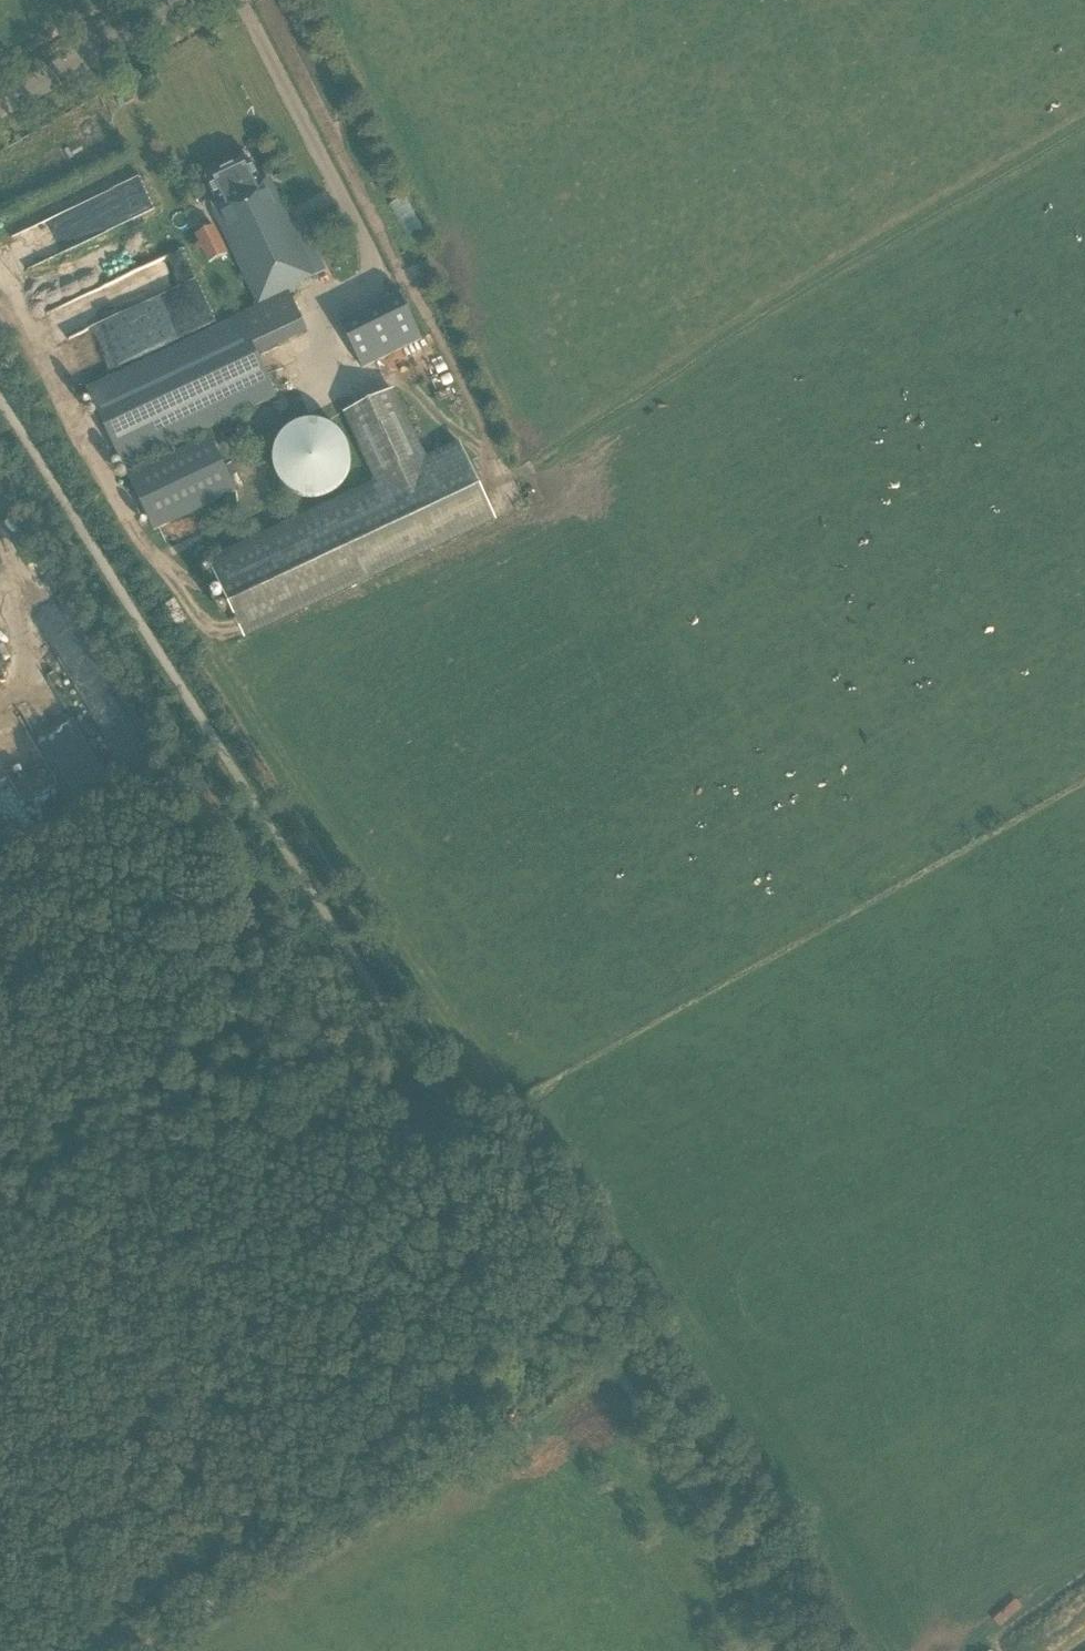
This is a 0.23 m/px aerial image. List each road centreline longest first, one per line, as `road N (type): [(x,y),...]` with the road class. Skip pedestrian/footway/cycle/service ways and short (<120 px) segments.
road 1 (tertiary): [(0,104),(184,0)]

